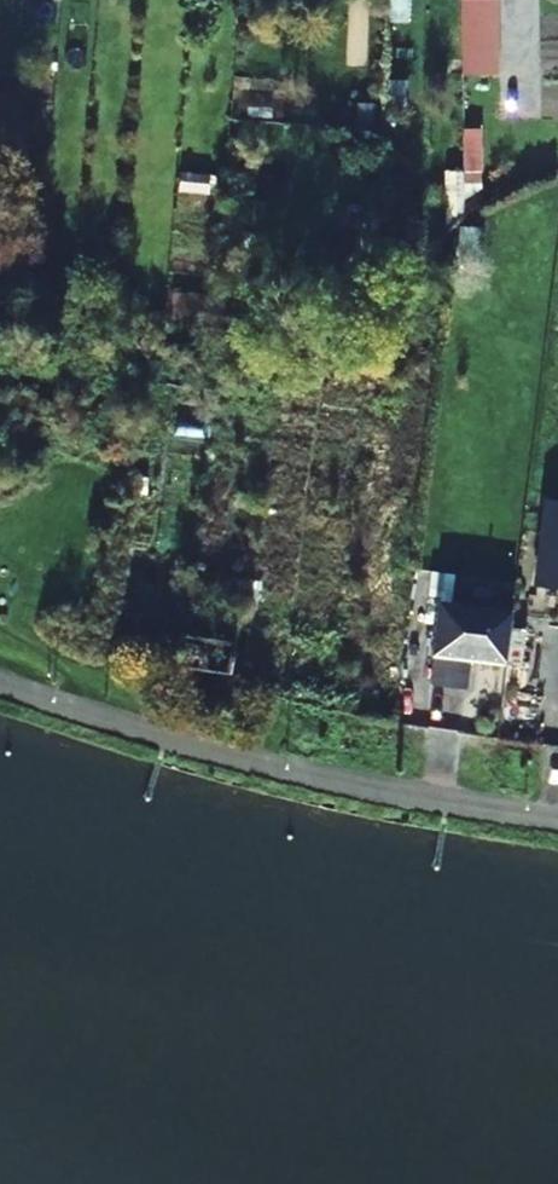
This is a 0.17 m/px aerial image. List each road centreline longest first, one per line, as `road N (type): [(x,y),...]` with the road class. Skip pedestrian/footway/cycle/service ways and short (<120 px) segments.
road 1 (residential): [(0,683),(155,738),(333,782),(557,822)]

